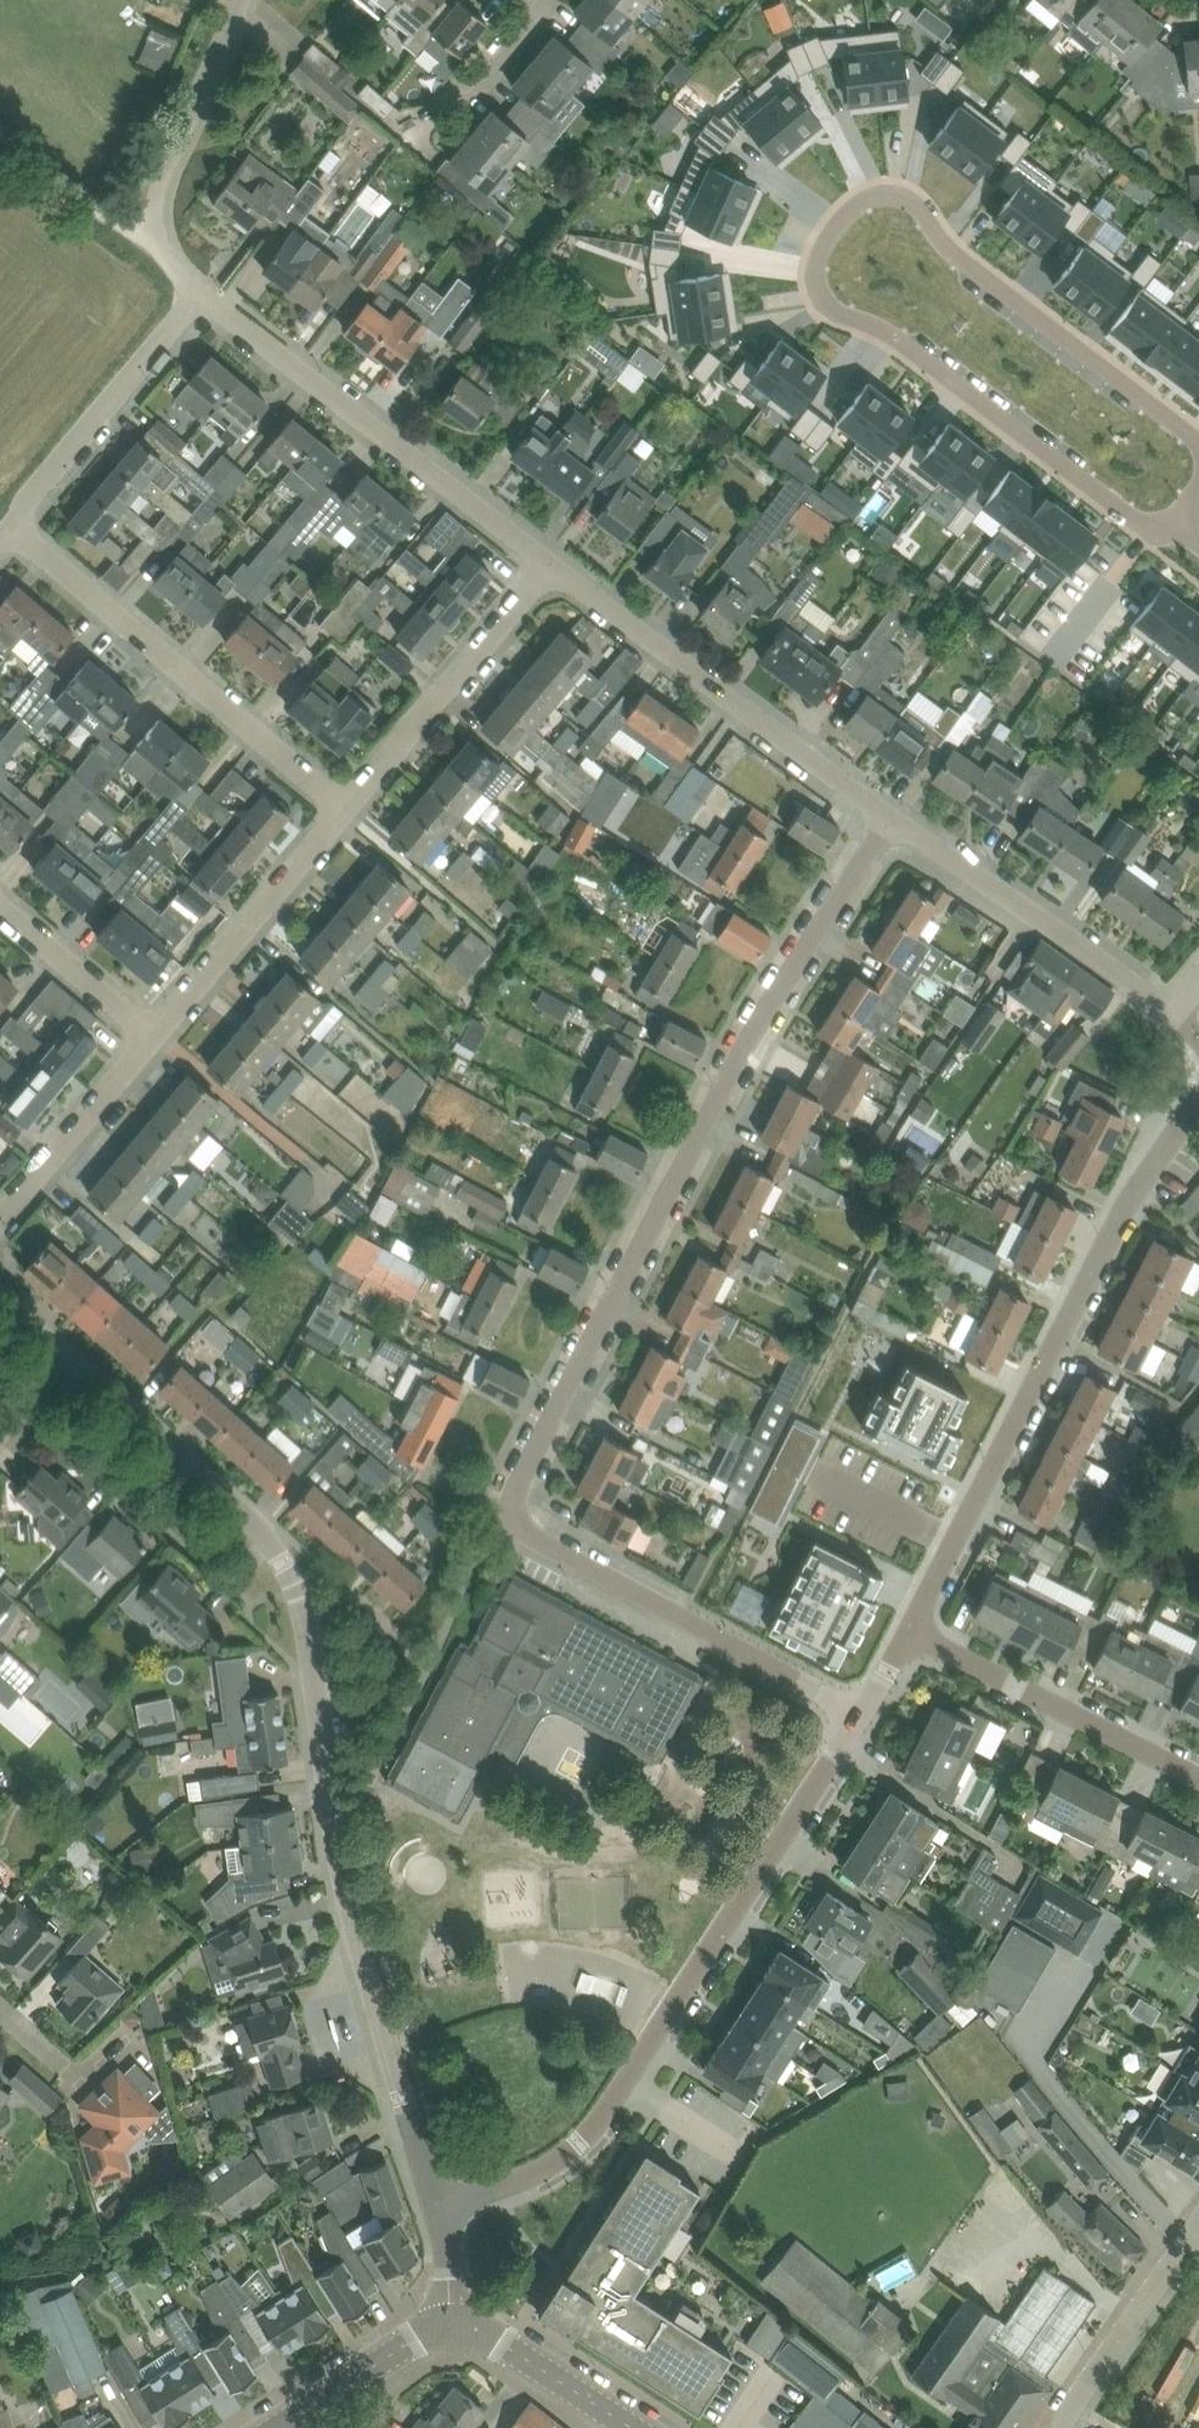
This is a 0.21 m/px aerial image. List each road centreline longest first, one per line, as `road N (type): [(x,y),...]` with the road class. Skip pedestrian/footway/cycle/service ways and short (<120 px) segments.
road 1 (residential): [(863,1712),(525,1531),(513,1511),(514,1488),(779,987),(889,816)]
road 2 (unclassified): [(440,2203),(361,1957),(296,1557),(265,1520),(64,1355)]
road 3 (residential): [(1198,441),(964,260),(911,199),(870,198),(829,235),(817,267),(827,302),(889,332),(1141,522),(1167,526)]
road 4 (unclassified): [(440,2203),(575,2140),(621,2088),(863,1712)]
road 5 (residential): [(911,1634),(1115,1231),(1198,1103)]
road 6 (residential): [(347,807),(6,521)]
road 7 (residential): [(549,564),(202,294)]
road 8 (residential): [(889,816),(549,564)]
road 9 (residential): [(1171,1011),(889,816)]
road 10 (unclassified): [(1198,1776),(911,1634)]
road 11 (residential): [(347,807),(549,564)]
road 12 (unclassified): [(6,521),(202,294)]
road 13 (residential): [(154,1036),(347,807)]
road 14 (residential): [(153,228),(160,179),(241,0)]
road 15 (residential): [(1062,2427),(1198,2227)]
road 16 (residential): [(0,1214),(154,1036)]
road 17 (tertiary): [(635,2427),(533,2359),(453,2336)]
road 18 (tertiary): [(275,2427),(389,2352),(453,2336)]
road 19 (residential): [(154,1036),(0,905)]
road 20 (track): [(153,228),(99,214),(0,130)]
road 21 (residential): [(430,116),(511,51),(532,0)]
road 22 (unclassified): [(453,2336),(455,2277),(440,2203)]

